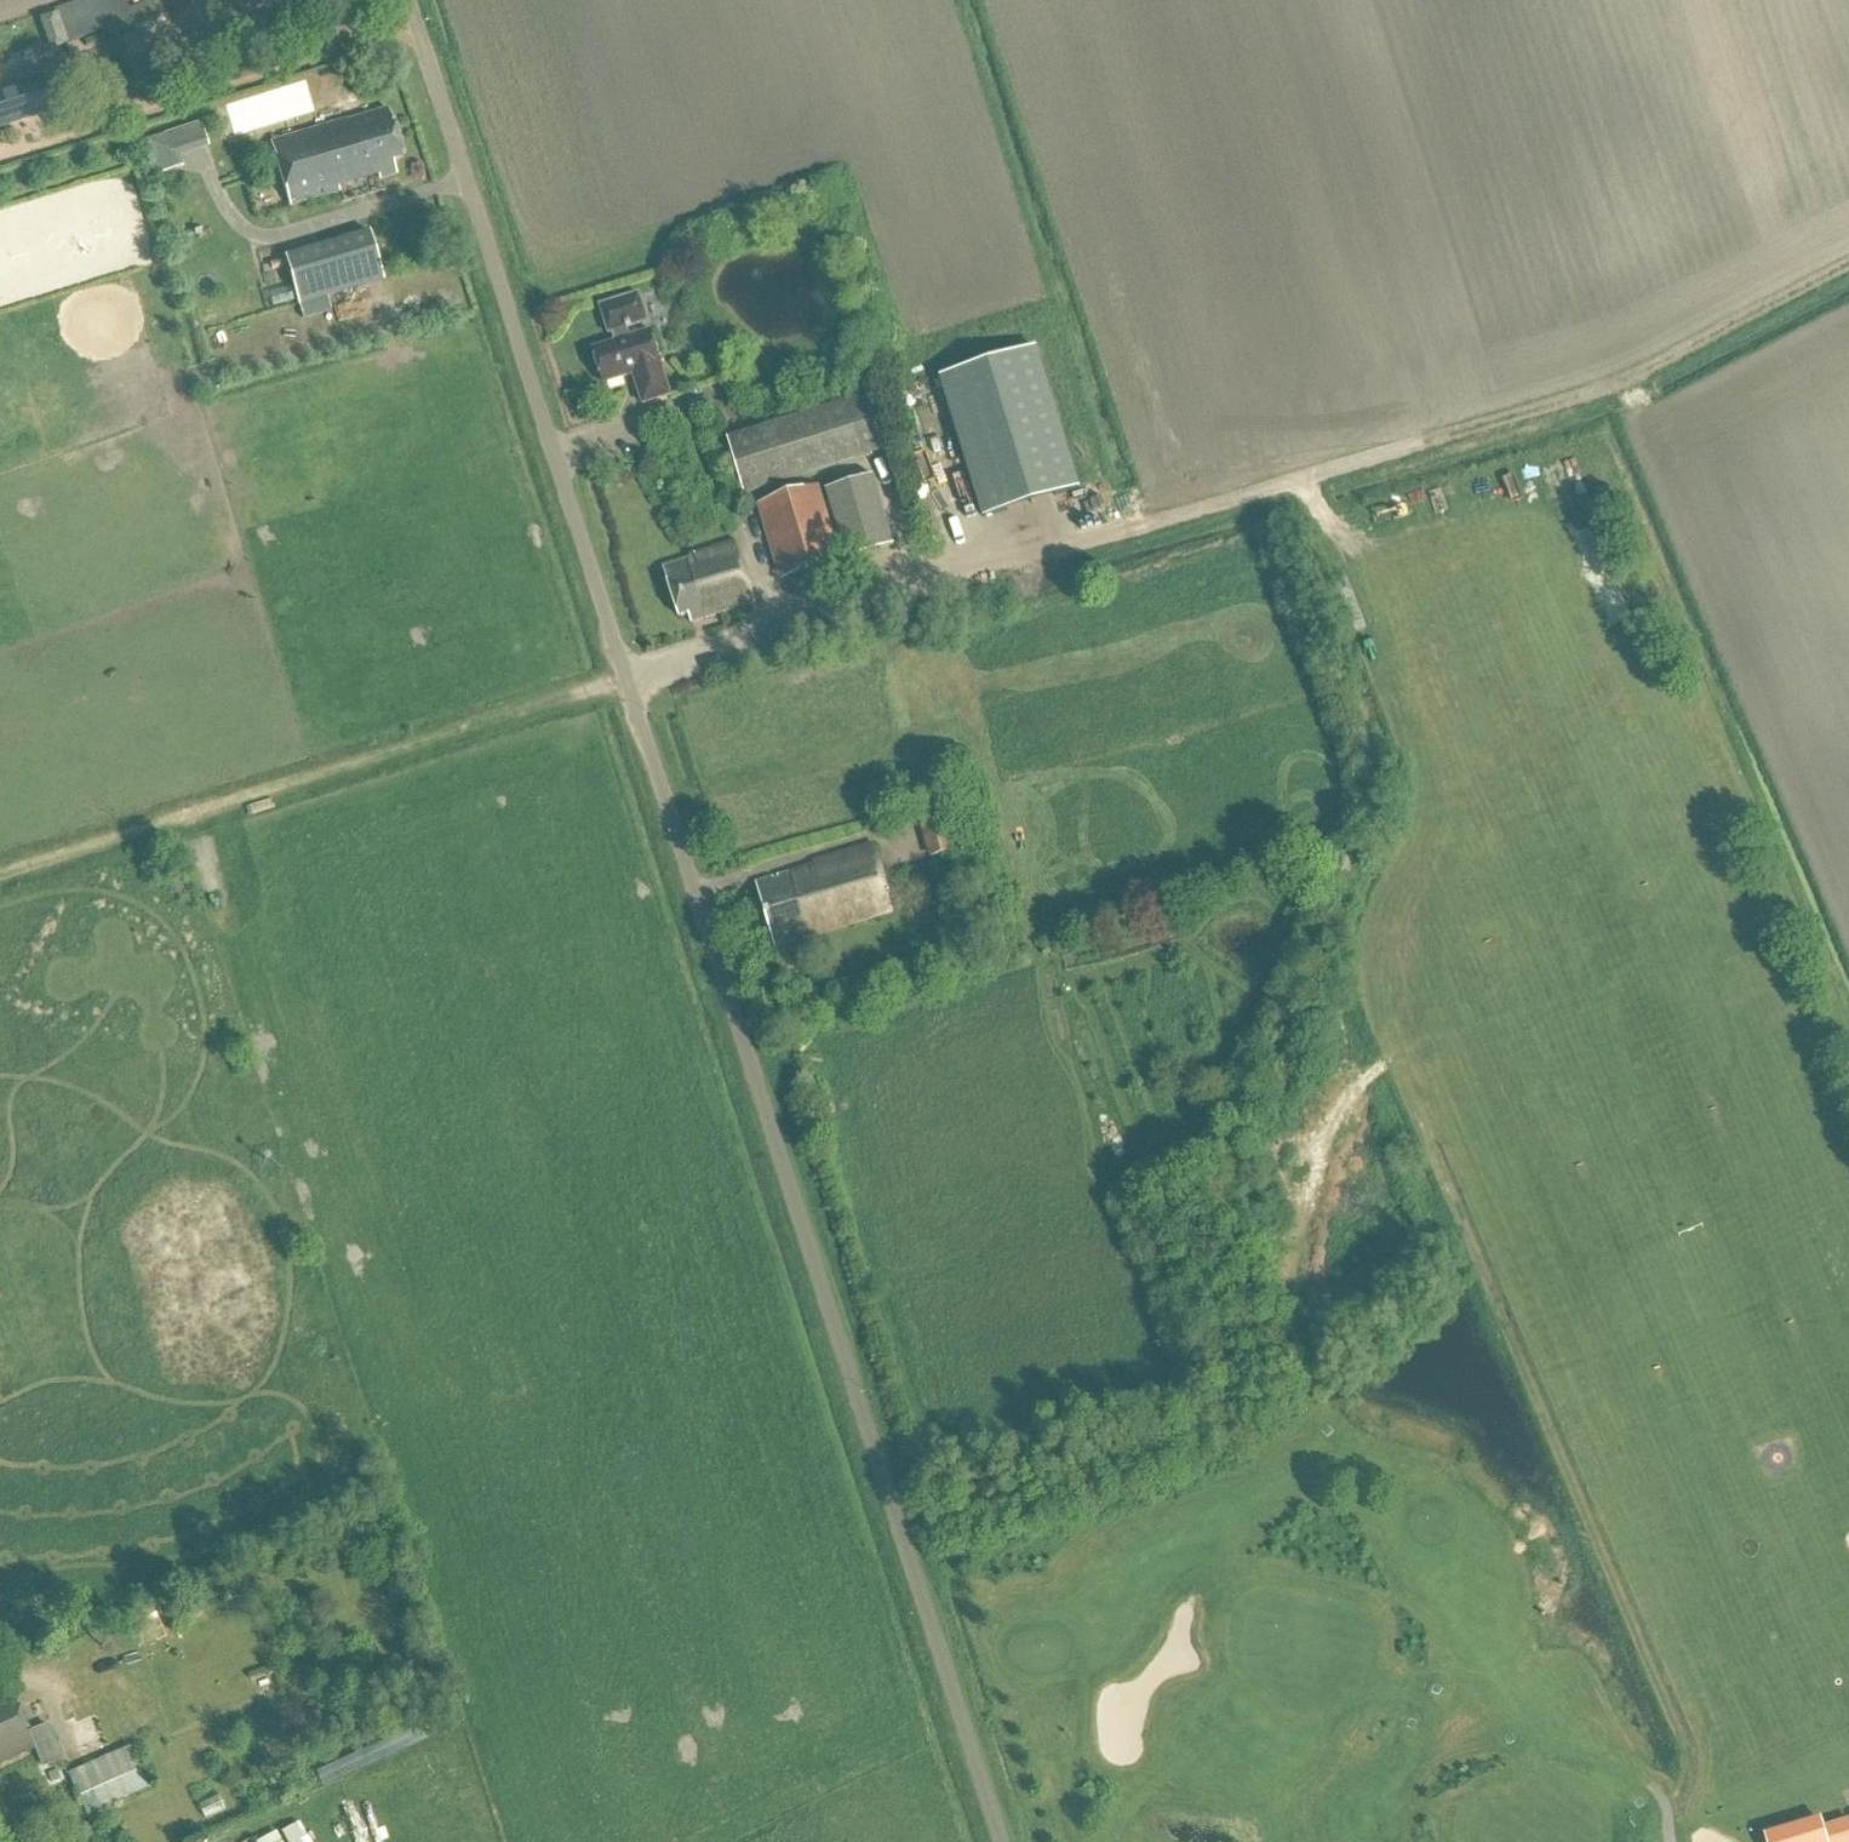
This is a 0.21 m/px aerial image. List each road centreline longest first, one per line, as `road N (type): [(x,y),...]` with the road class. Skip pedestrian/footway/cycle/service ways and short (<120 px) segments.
road 1 (unclassified): [(1001,1841),(407,0)]
road 2 (track): [(626,679),(0,872)]

